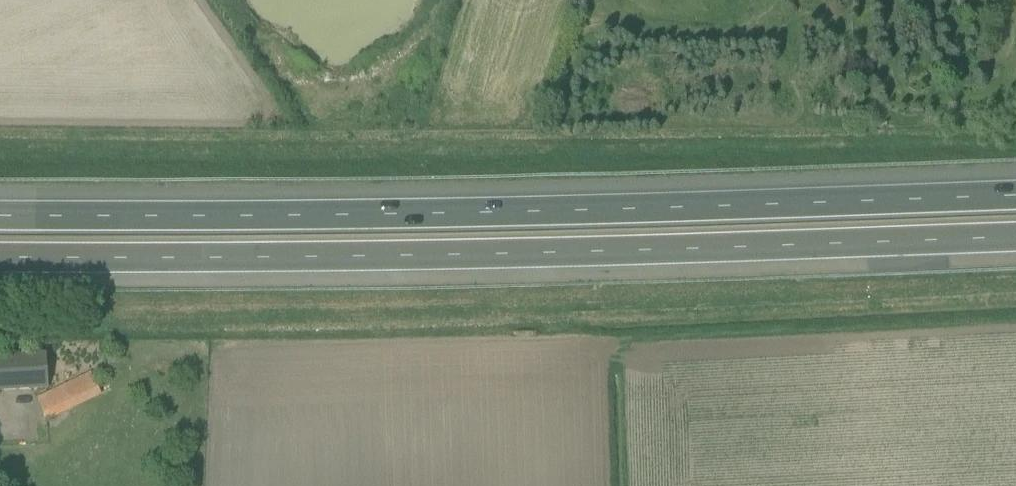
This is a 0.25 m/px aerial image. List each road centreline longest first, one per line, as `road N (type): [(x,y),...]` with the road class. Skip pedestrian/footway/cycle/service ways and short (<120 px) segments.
road 1 (motorway): [(1015,192),(443,216),(0,215)]
road 2 (motorway): [(0,256),(442,257),(1015,238)]

